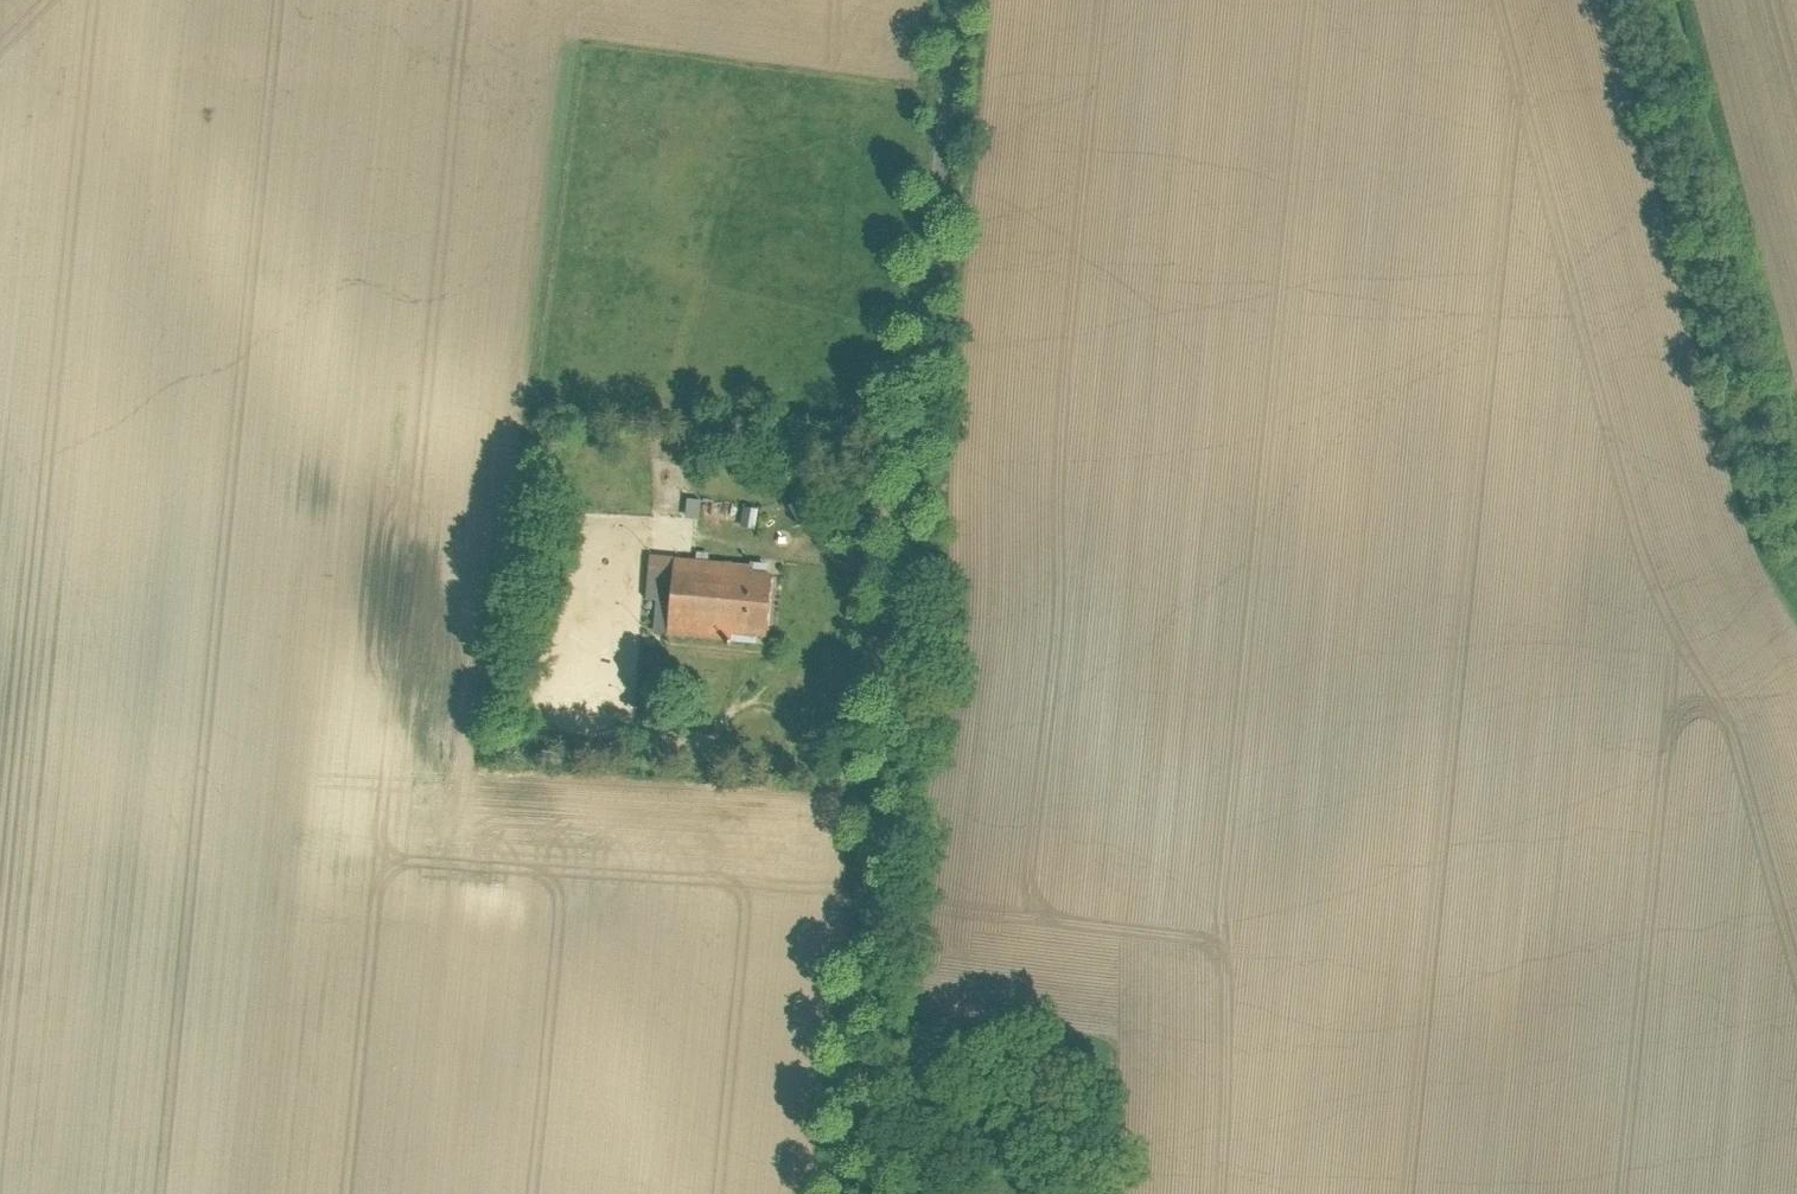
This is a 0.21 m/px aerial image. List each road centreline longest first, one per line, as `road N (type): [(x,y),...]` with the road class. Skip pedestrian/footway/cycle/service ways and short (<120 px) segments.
road 1 (unclassified): [(960,0),(846,1193)]

